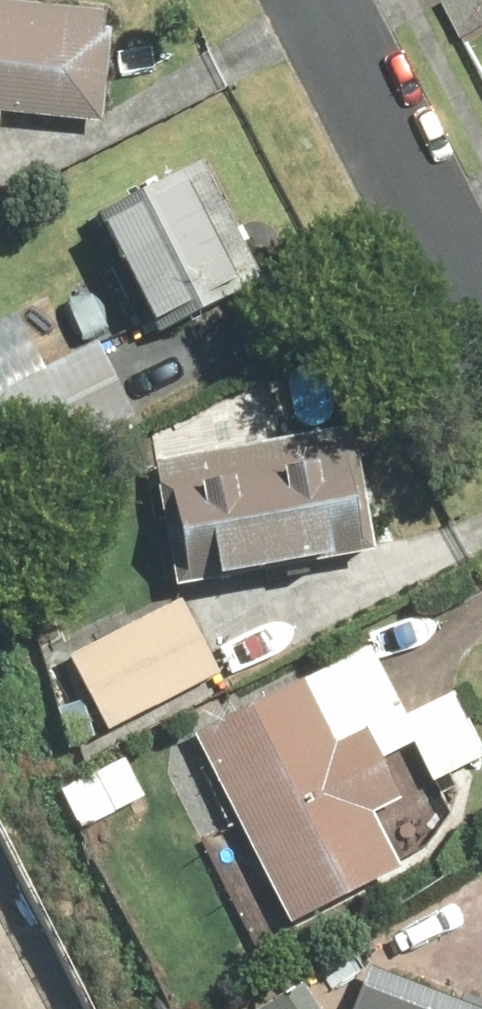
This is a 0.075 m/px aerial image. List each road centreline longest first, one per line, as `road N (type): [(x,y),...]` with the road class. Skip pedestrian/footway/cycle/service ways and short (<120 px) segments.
road 1 (residential): [(323,0),(454,258),(481,294)]

